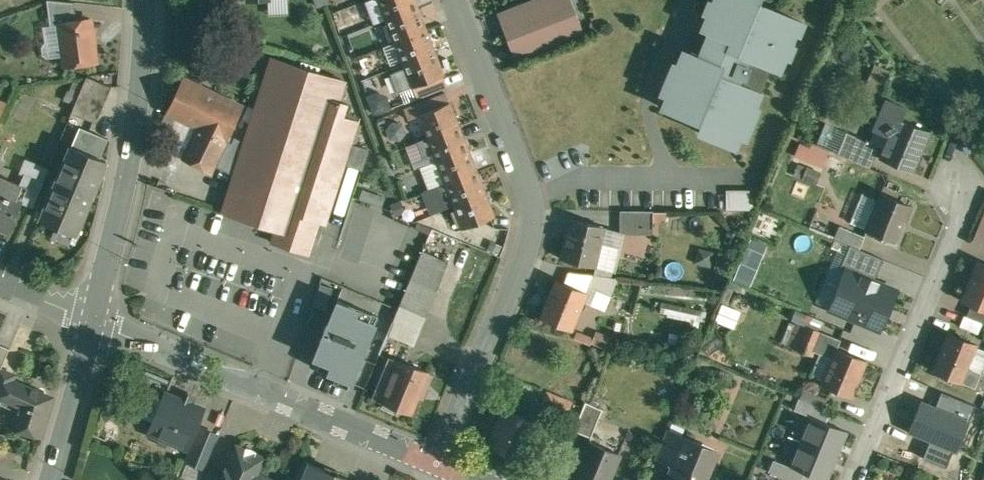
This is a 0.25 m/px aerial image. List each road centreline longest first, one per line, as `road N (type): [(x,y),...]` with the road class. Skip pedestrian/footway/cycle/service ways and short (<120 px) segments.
road 1 (residential): [(451,0),(533,219),(438,465)]
road 2 (residential): [(92,318),(438,465)]
road 3 (secondary): [(140,0),(123,194),(92,318)]
road 4 (residential): [(851,479),(958,220)]
road 5 (secondary): [(92,318),(50,479)]

